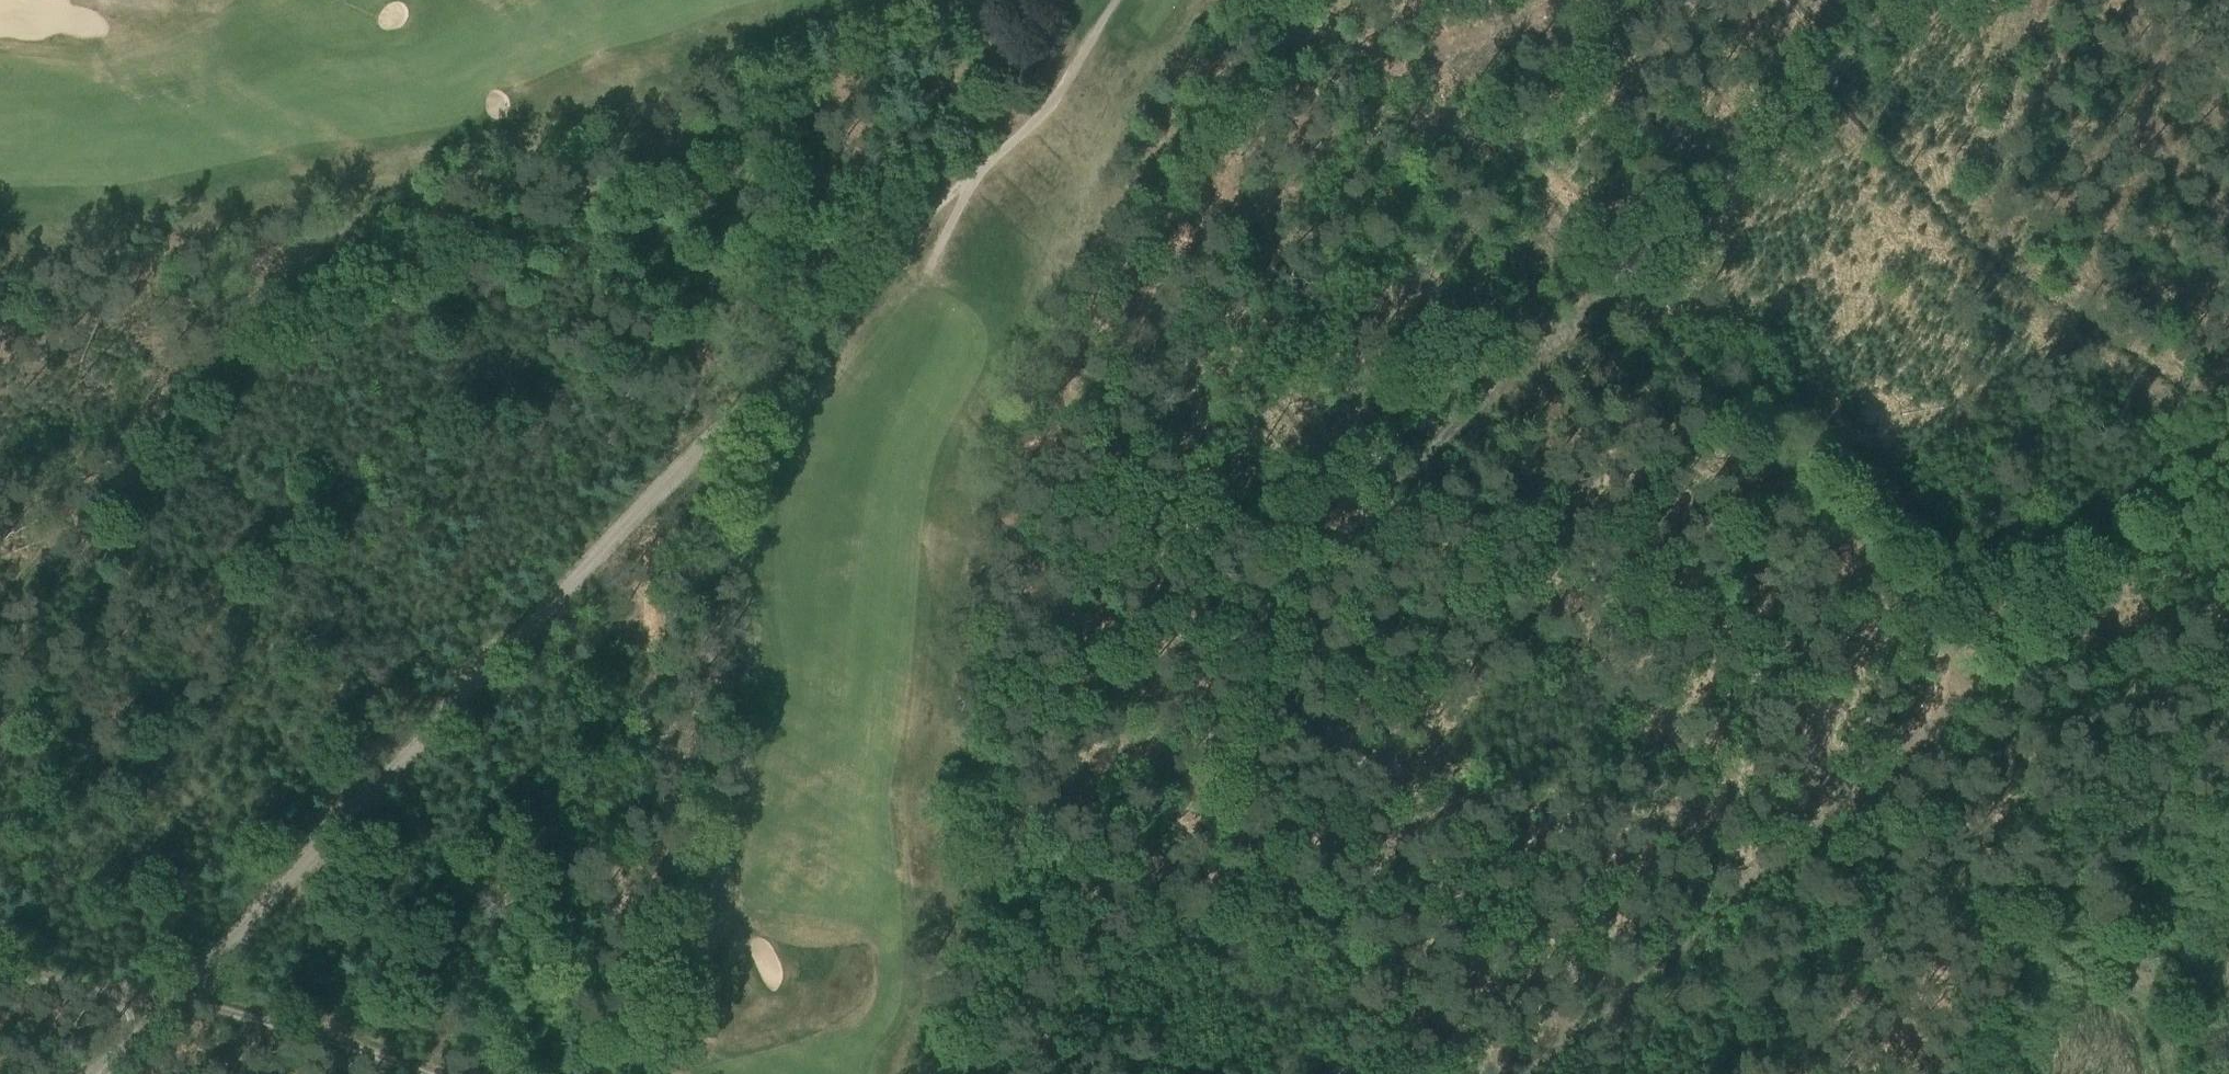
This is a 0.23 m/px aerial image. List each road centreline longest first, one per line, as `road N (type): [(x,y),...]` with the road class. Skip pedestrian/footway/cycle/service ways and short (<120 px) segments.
road 1 (track): [(93,1073),(168,1009),(958,177),(1030,130),(1108,0)]
road 2 (track): [(0,639),(412,175),(945,0)]
road 3 (track): [(0,978),(16,991),(236,1017),(445,1073)]

